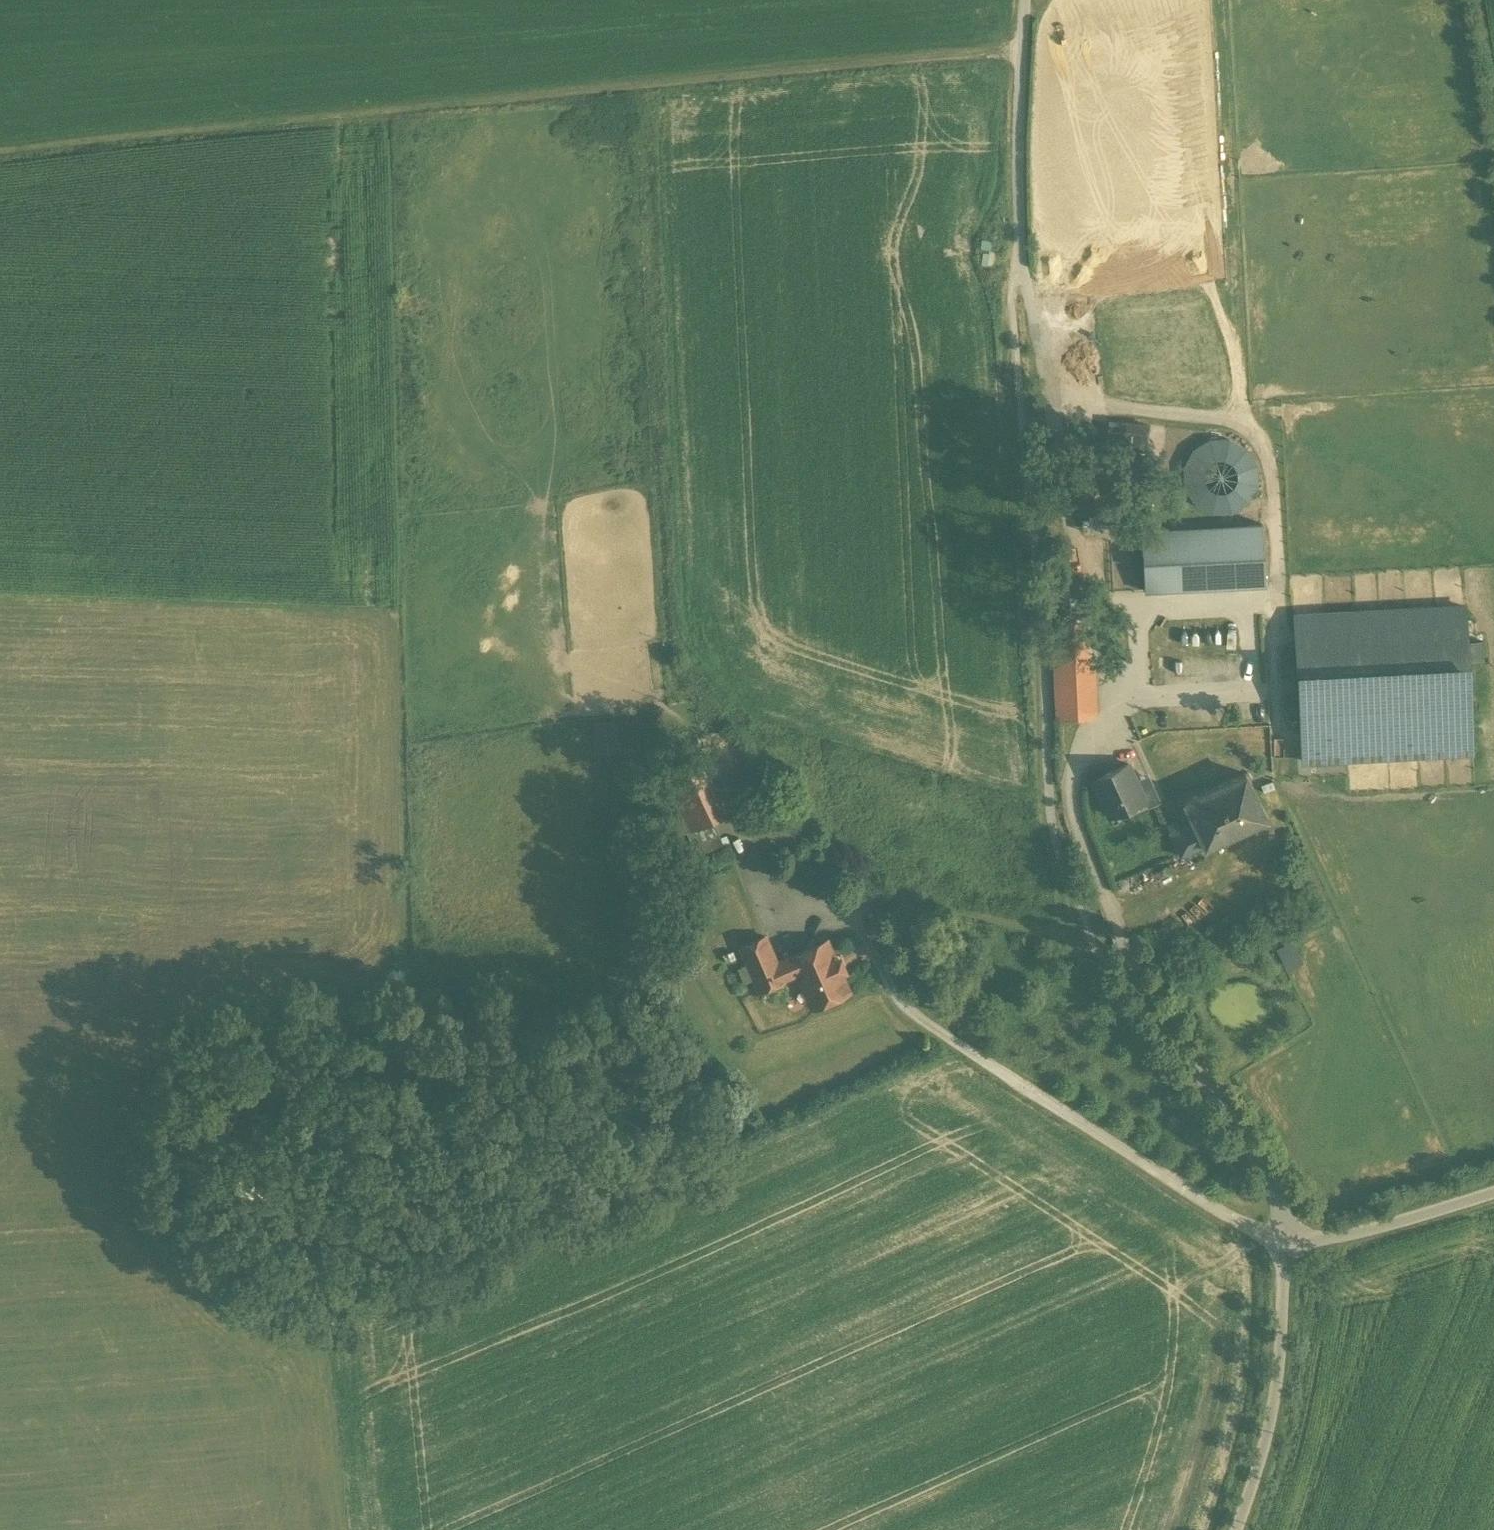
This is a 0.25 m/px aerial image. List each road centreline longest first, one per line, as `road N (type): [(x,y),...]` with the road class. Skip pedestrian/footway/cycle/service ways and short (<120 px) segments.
road 1 (unclassified): [(1285,1239),(1276,1197),(1249,1146),(1078,911),(1055,842),(1042,597)]
road 2 (track): [(1042,597),(1022,425),(1012,234)]
road 3 (unclassified): [(1285,1239),(1273,1396),(1234,1529)]
road 4 (unclassified): [(1012,234),(1023,0)]
road 5 (unclassified): [(1493,1190),(1344,1234),(1285,1239)]

